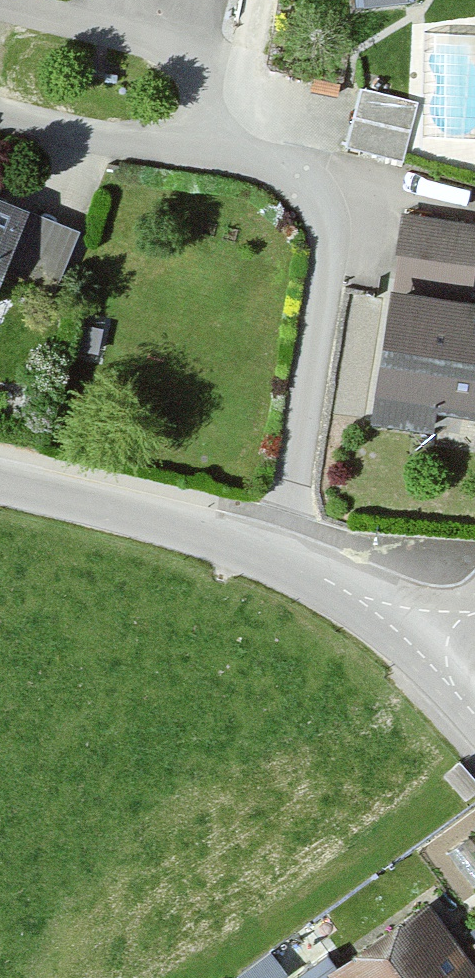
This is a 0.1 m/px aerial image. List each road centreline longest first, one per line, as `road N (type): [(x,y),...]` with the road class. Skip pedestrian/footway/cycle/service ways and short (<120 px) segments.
road 1 (residential): [(279,558),(328,267),(325,214),(290,175),(205,154)]
road 2 (unclassified): [(0,485),(279,558)]
road 3 (residential): [(205,154),(195,90),(171,57),(0,2)]
road 4 (residential): [(0,115),(205,154)]
road 5 (unclassified): [(279,558),(422,640)]

